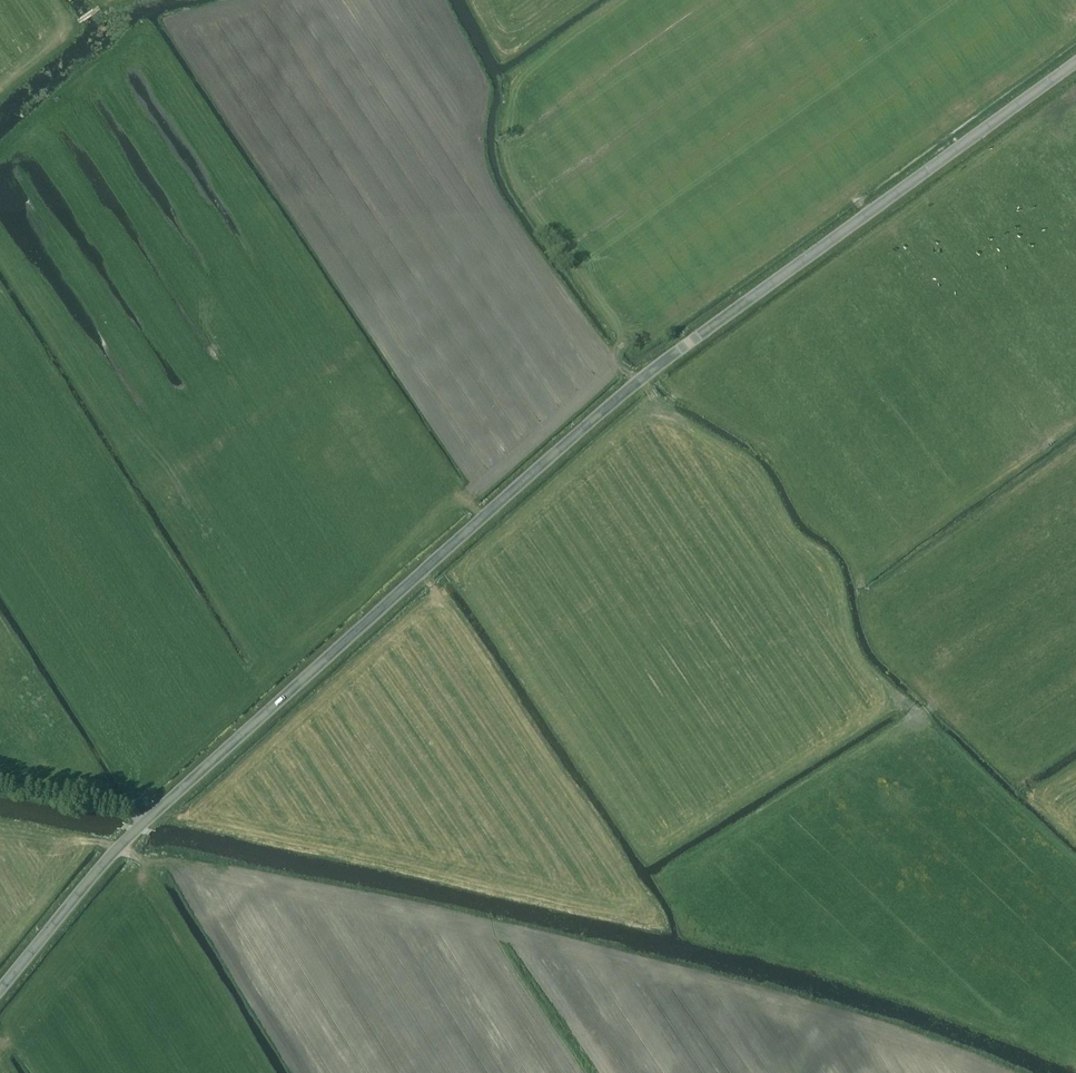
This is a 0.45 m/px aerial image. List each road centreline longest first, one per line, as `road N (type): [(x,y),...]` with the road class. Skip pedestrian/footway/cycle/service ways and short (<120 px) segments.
road 1 (tertiary): [(0,990),(141,826),(647,373),(1075,59)]

